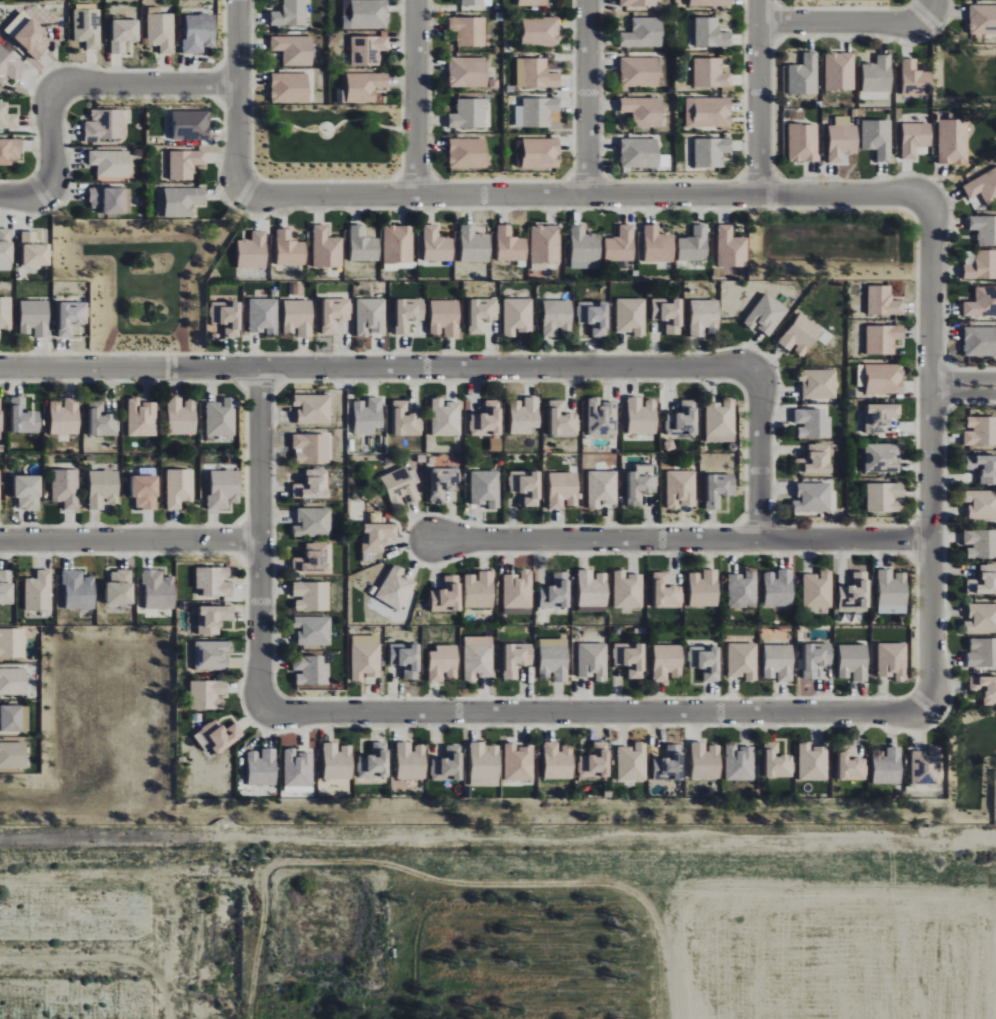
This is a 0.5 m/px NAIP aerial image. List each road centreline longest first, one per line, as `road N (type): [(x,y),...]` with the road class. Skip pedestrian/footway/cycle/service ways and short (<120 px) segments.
road 1 (residential): [(0,368),(756,372)]
road 2 (residential): [(242,192),(927,199)]
road 3 (residential): [(264,709),(927,709)]
road 4 (track): [(249,1018),(256,884),(267,867),(283,862),(376,864),(445,883),(622,887),(648,926),(650,1018)]
road 5 (residential): [(927,709),(927,199)]
road 6 (residential): [(931,540),(429,540)]
road 7 (residential): [(260,368),(264,709)]
road 8 (residential): [(260,540),(0,540)]
road 9 (residential): [(0,836),(246,836)]
road 10 (track): [(252,991),(389,990),(402,978),(408,949),(406,934),(394,926)]
road 11 (residential): [(588,196),(588,0)]
road 12 (residential): [(416,196),(416,0)]
road 13 (residential): [(759,196),(759,0)]
road 14 (residential): [(239,0),(242,192)]
road 15 (residential): [(55,88),(239,84)]
road 16 (residential): [(760,540),(756,372)]
road 17 (residential): [(759,23),(926,19)]

